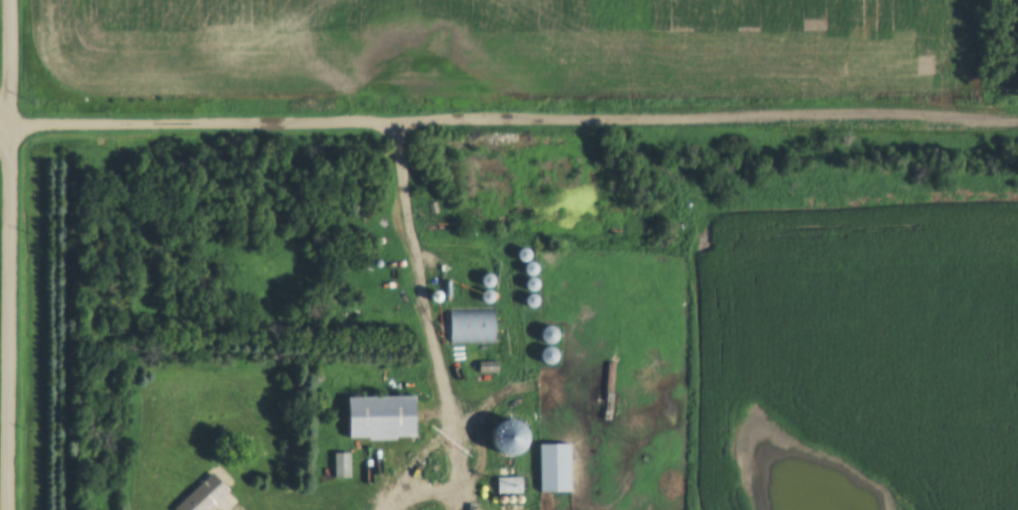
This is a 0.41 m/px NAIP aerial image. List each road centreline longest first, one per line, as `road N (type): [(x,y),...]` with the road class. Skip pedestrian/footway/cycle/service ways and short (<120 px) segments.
road 1 (track): [(400,126),(1017,128)]
road 2 (residential): [(10,509),(11,0)]
road 3 (track): [(1013,128),(1014,0)]

